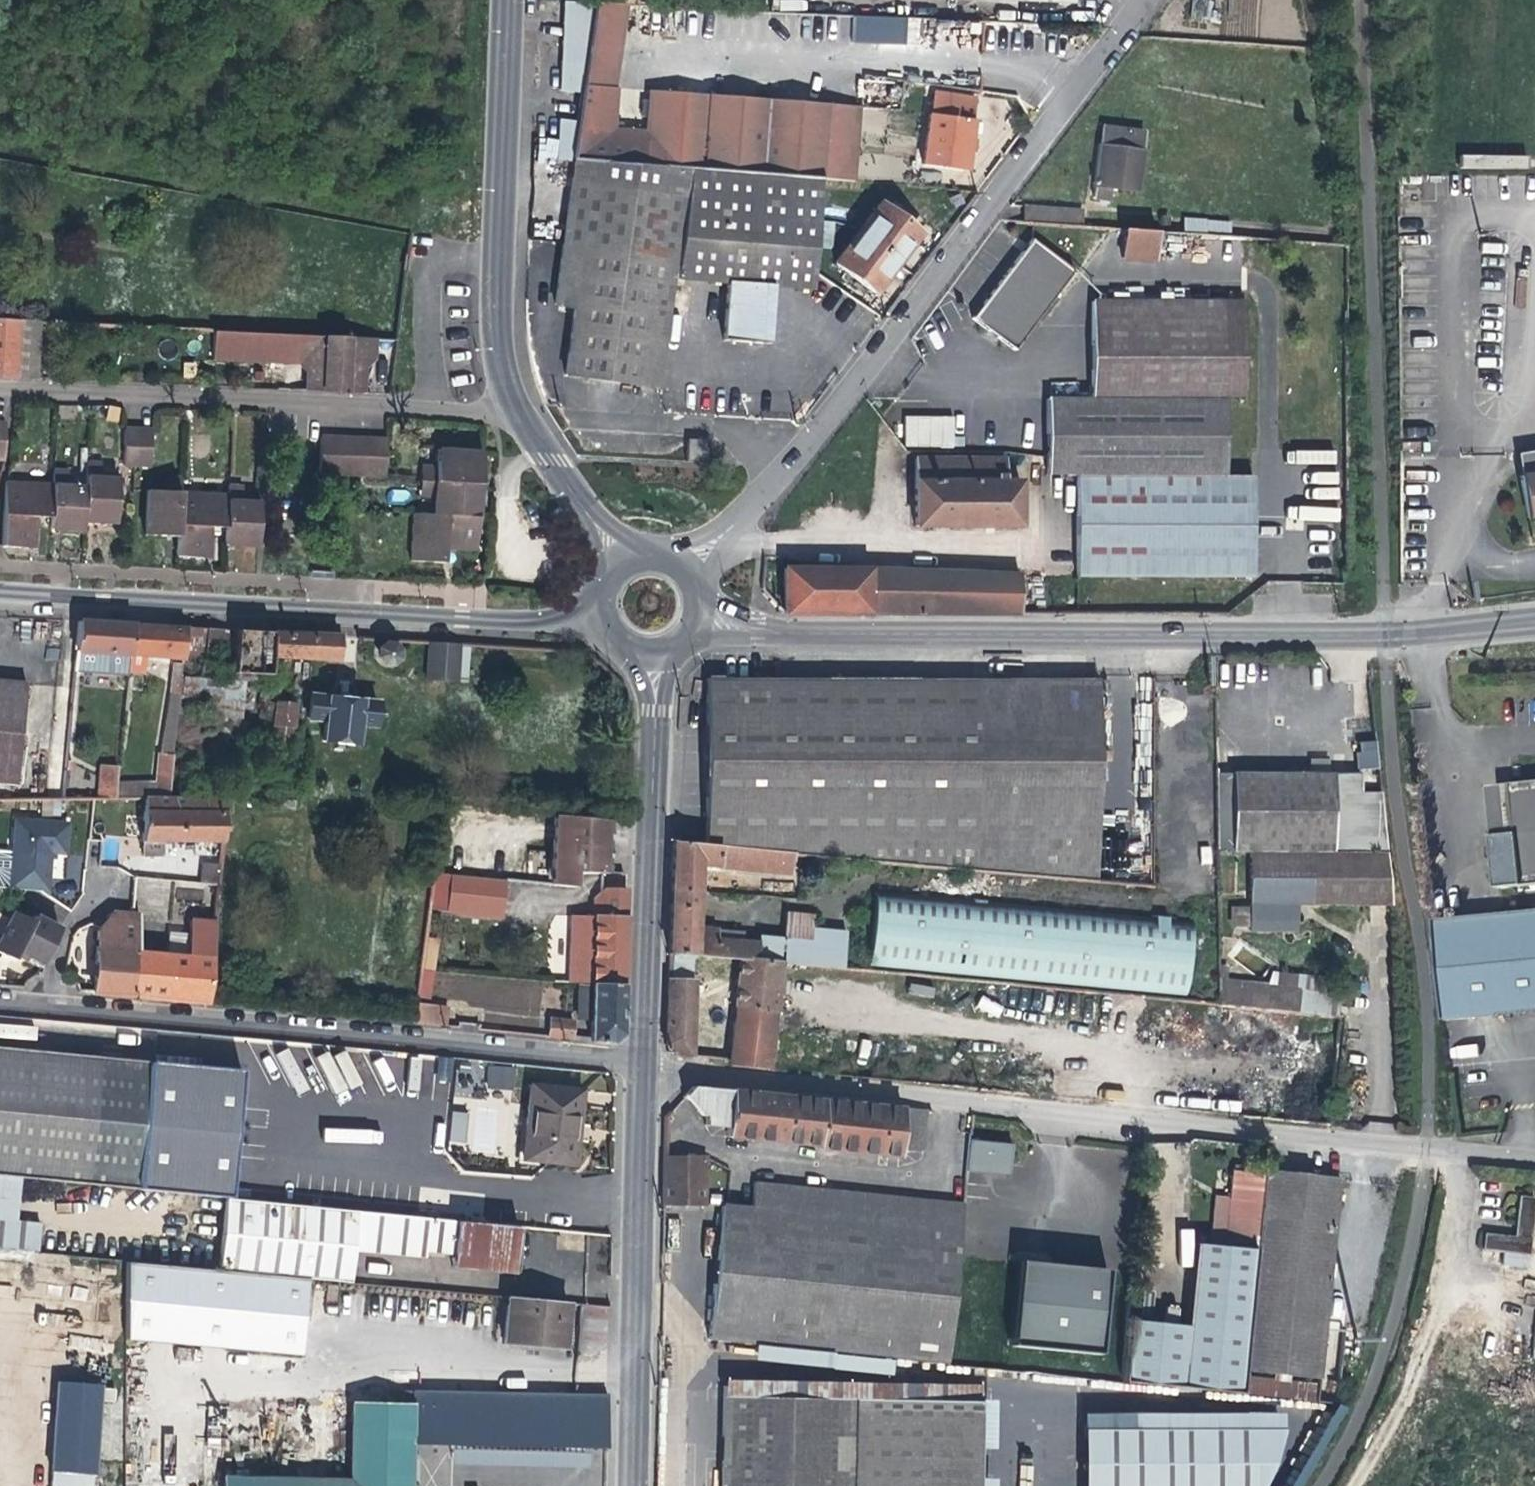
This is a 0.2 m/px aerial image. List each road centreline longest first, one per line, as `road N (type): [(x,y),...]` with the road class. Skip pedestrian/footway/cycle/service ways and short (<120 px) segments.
road 1 (residential): [(1534,1157),(637,1062)]
road 2 (residential): [(760,629),(1390,638),(1534,617)]
road 3 (residential): [(1147,0),(783,470),(686,570)]
road 4 (residential): [(637,1062),(0,1002)]
road 5 (residential): [(602,617),(566,627),(0,593)]
road 6 (residential): [(517,420),(0,384)]
road 7 (residential): [(637,1062),(631,1485)]
road 8 (unclassified): [(517,420),(497,322),(509,0)]
road 9 (residential): [(657,711),(637,1062)]

